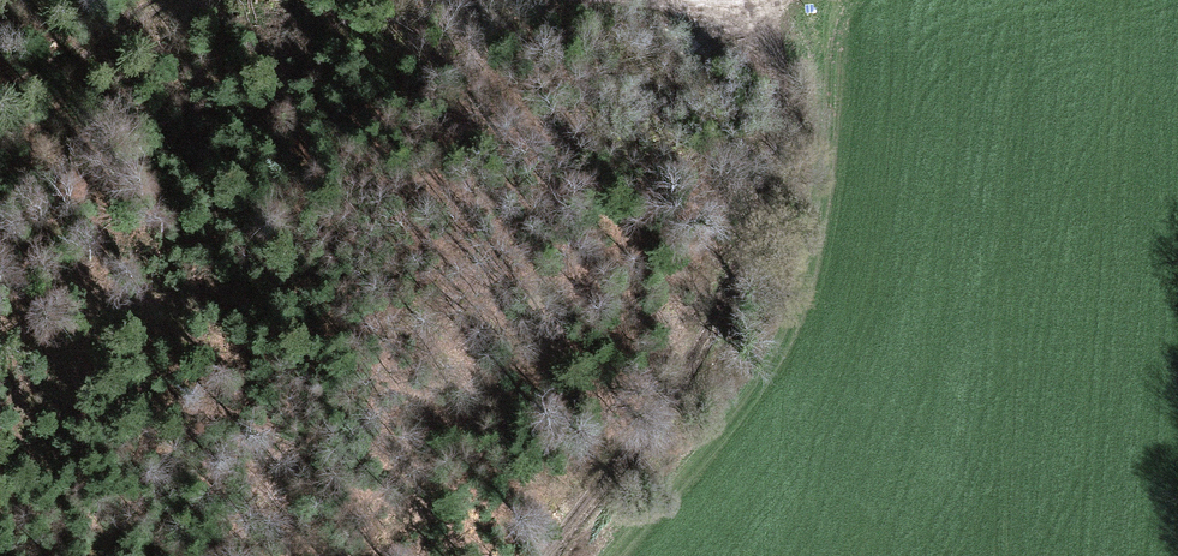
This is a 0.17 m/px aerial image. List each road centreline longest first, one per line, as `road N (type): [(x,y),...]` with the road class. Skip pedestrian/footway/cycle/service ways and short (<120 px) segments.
road 1 (track): [(551,555),(668,402),(722,312),(759,224),(780,90),(769,0)]

